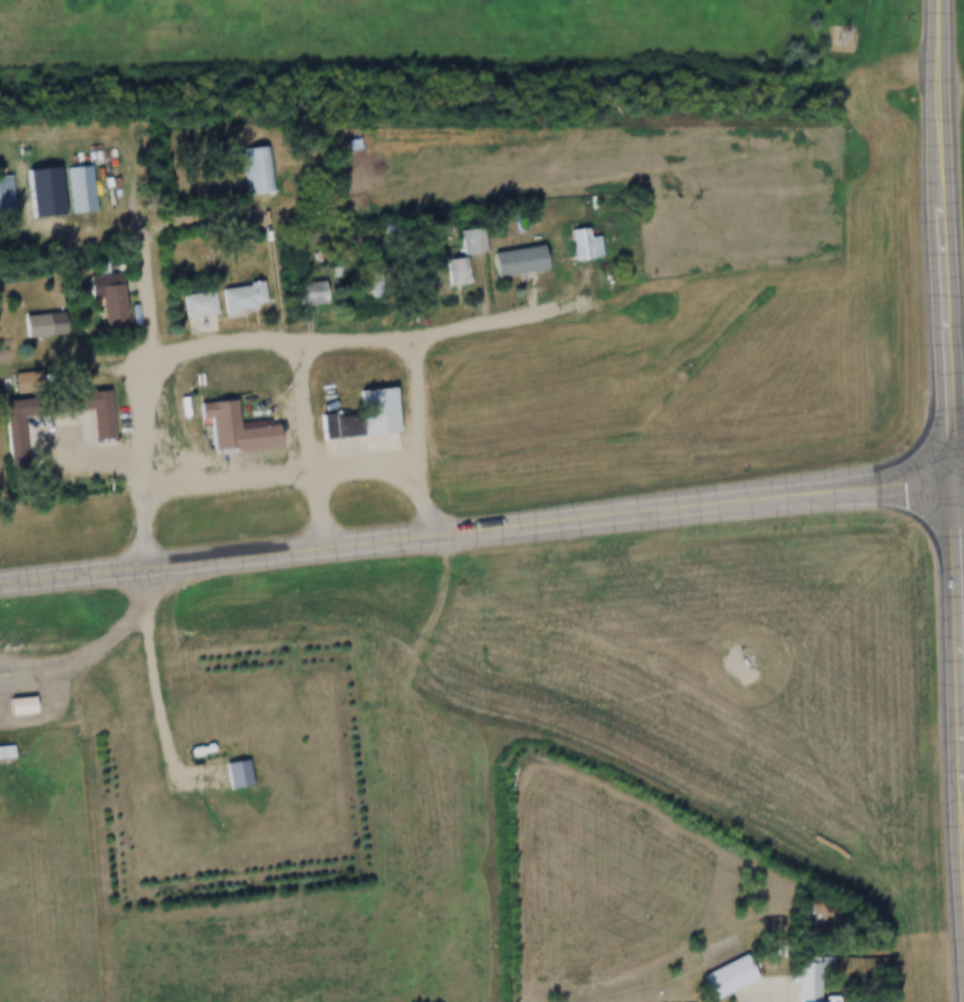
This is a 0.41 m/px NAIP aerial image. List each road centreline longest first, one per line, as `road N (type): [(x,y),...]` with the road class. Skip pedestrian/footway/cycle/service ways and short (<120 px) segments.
road 1 (secondary): [(963,480),(0,588)]
road 2 (primary): [(963,967),(950,792),(941,0)]
road 3 (residential): [(0,388),(235,342),(354,346),(604,304)]
road 4 (residential): [(153,571),(150,360)]
road 5 (residential): [(409,337),(435,541)]
road 6 (track): [(135,612),(103,652),(71,675),(0,676)]

